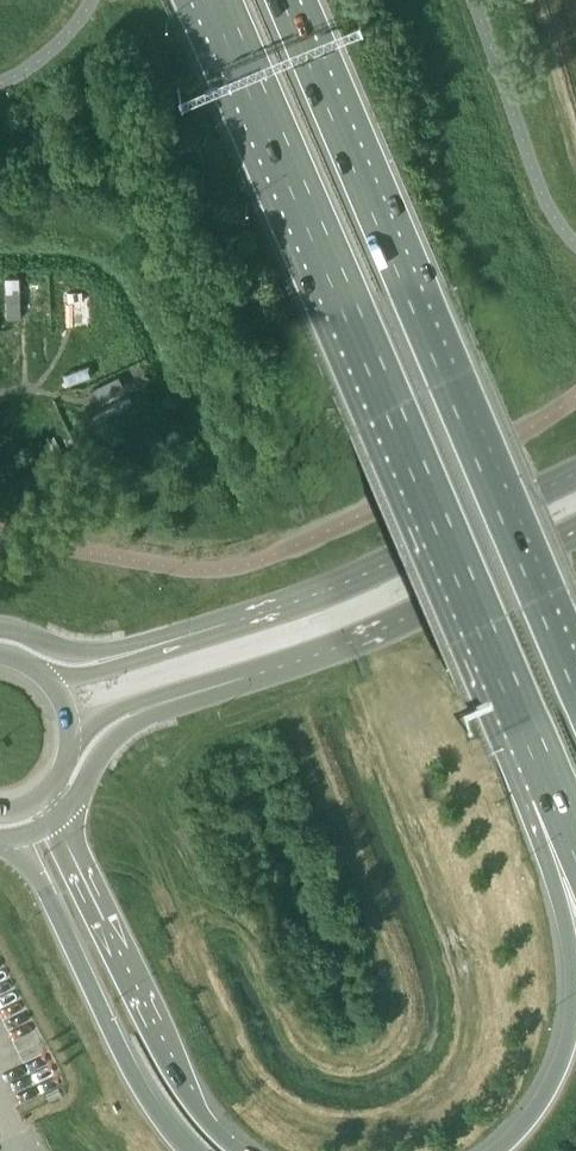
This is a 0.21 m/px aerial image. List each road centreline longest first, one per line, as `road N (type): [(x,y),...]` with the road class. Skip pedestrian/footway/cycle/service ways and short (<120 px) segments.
road 1 (trunk): [(219,0),(557,792)]
road 2 (trunk): [(575,689),(285,0)]
road 3 (secondary): [(575,479),(309,602),(129,660)]
road 4 (secondary): [(152,698),(369,624),(575,522)]
road 5 (trunk): [(236,1150),(178,1069),(58,819)]
road 6 (trunk): [(10,838),(34,869),(139,1081),(187,1150)]
road 7 (trunk): [(557,792),(575,972)]
road 8 (trunk): [(575,1014),(553,1087),(504,1150)]
road 9 (secondary): [(58,819),(104,747),(152,698)]
road 10 (secondary): [(129,660),(0,626)]

